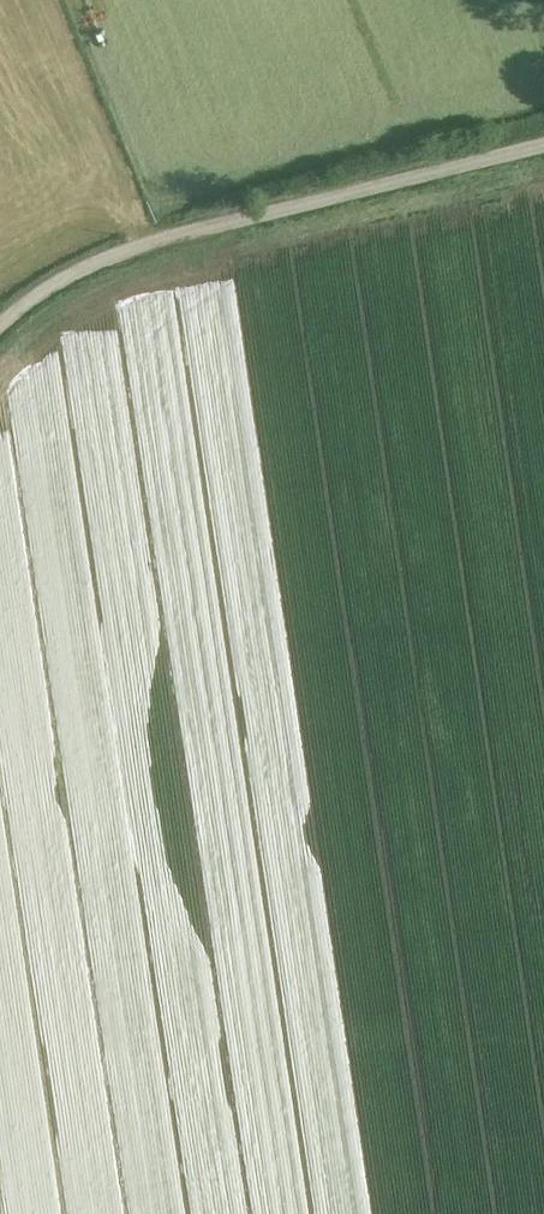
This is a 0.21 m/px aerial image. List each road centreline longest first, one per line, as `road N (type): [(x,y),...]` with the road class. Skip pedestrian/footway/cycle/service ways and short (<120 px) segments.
road 1 (unclassified): [(0,328),(66,278),(158,242),(543,146)]

